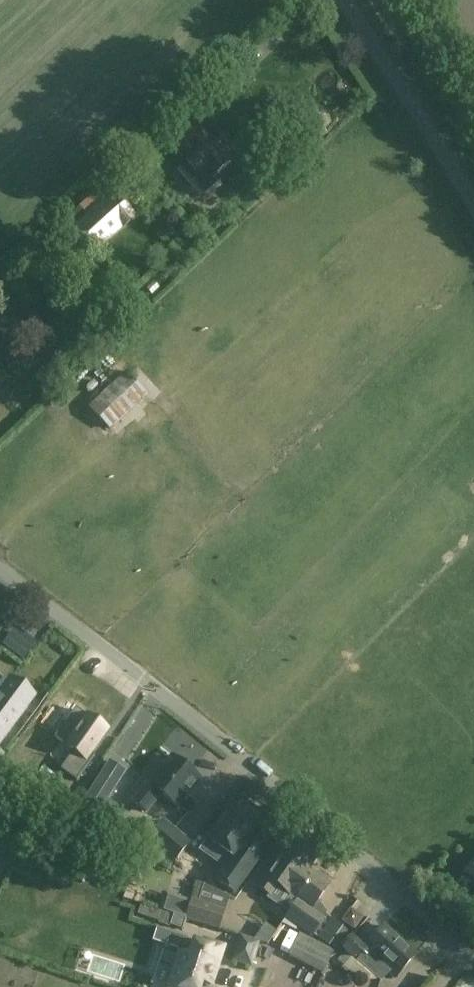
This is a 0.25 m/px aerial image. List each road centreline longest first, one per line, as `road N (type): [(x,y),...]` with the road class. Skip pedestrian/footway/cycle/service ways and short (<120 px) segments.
road 1 (unclassified): [(473,953),(0,569)]
road 2 (unclassified): [(473,202),(345,0)]

